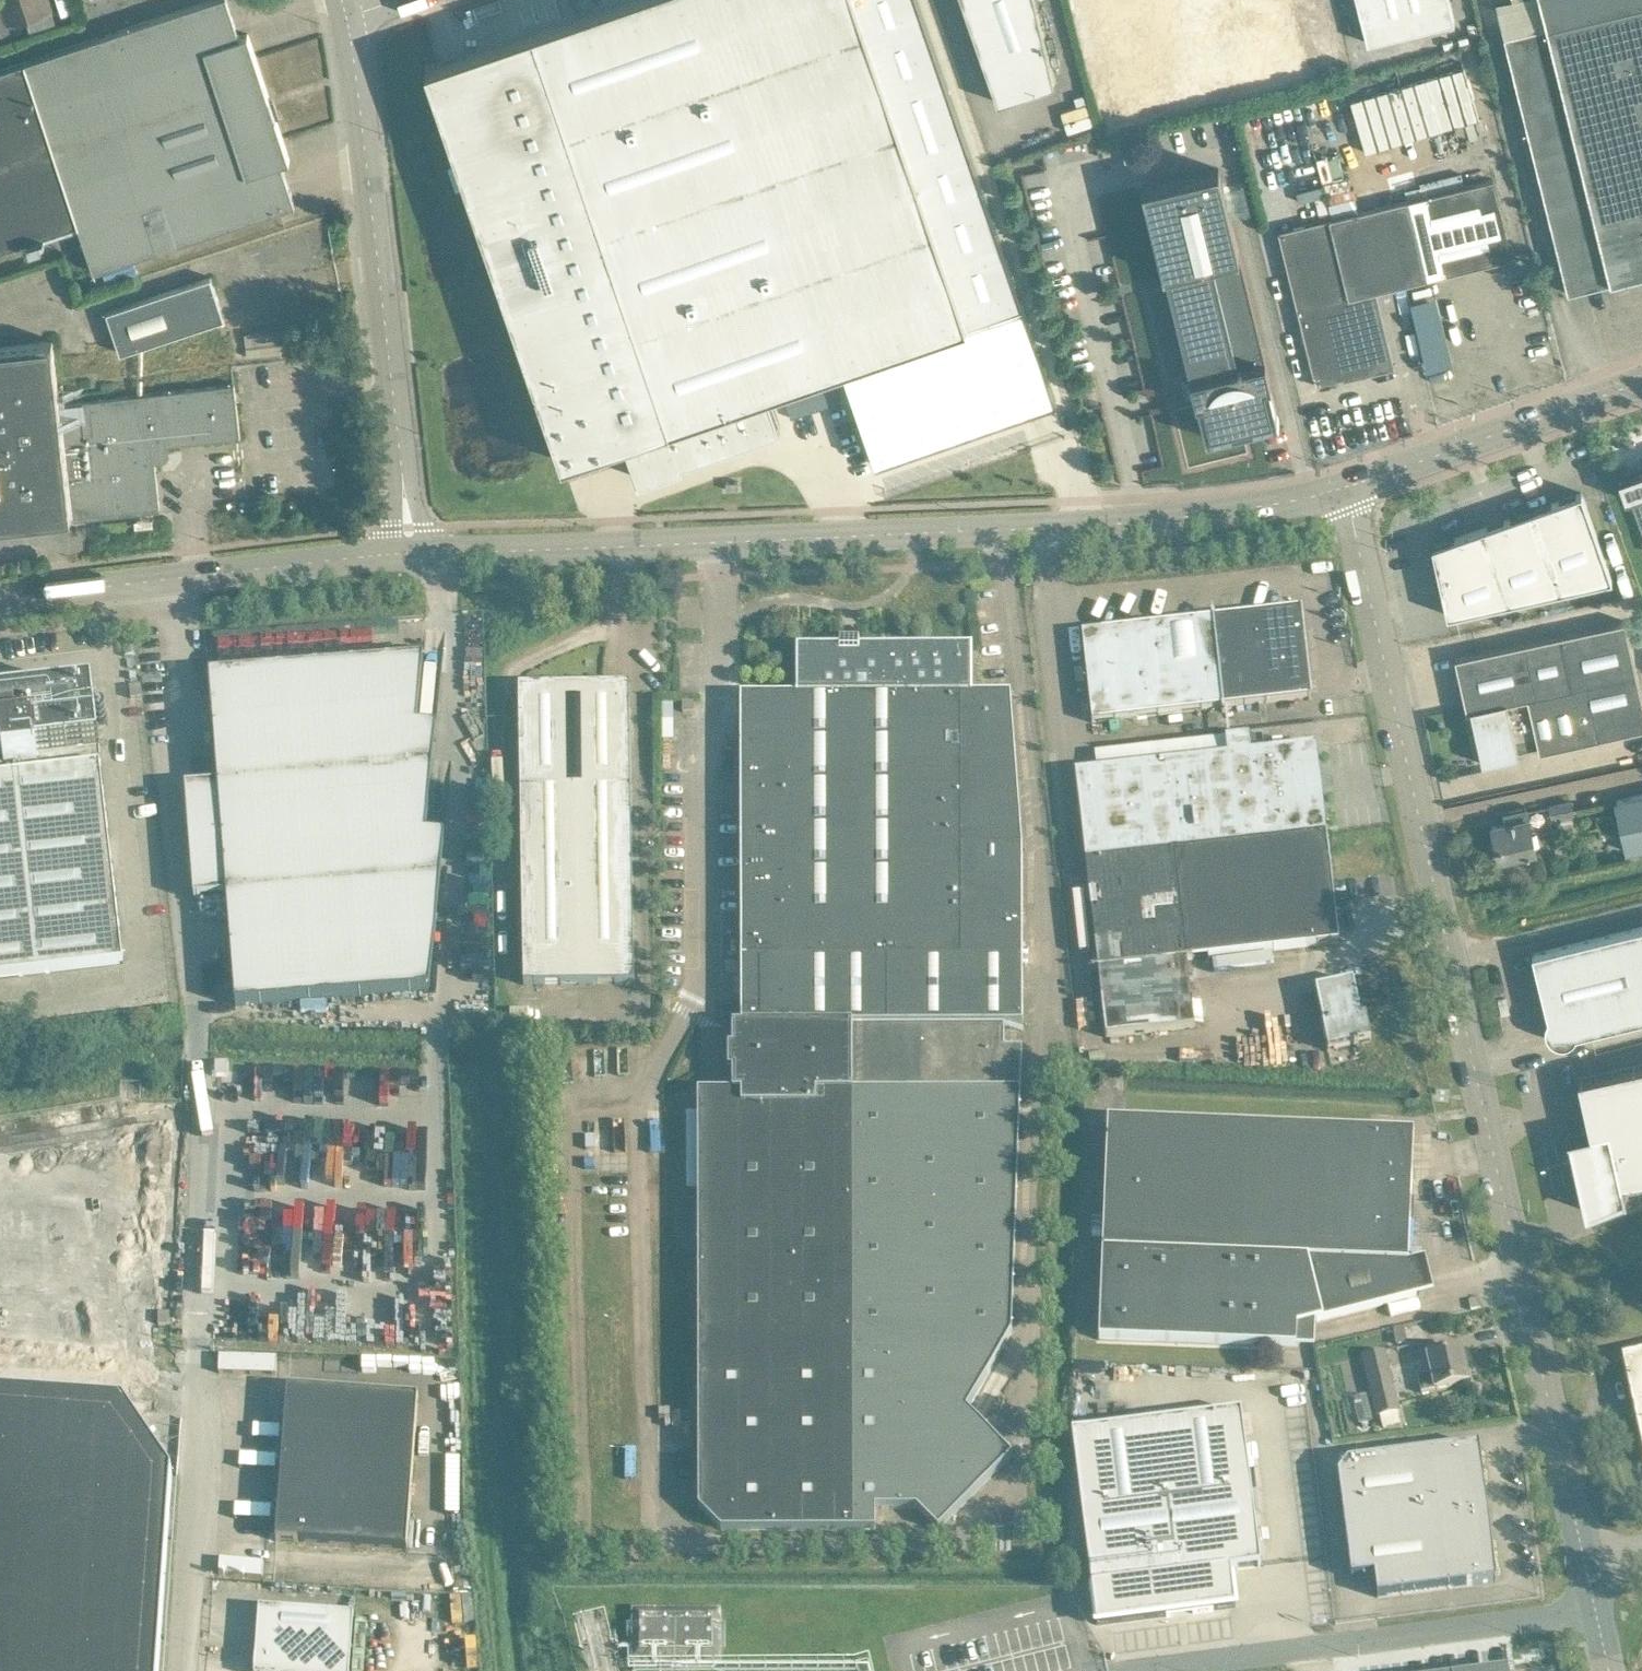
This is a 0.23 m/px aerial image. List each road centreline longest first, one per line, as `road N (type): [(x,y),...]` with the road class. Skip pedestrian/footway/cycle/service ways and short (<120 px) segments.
road 1 (unclassified): [(1584,1564),(1347,487)]
road 2 (unclassified): [(411,553),(1139,521),(1347,487)]
road 3 (unclassified): [(411,553),(347,16)]
road 4 (unclassified): [(1127,1670),(1593,1609)]
road 5 (unclassified): [(0,599),(411,553)]
road 6 (unclassified): [(1347,487),(1641,383)]

